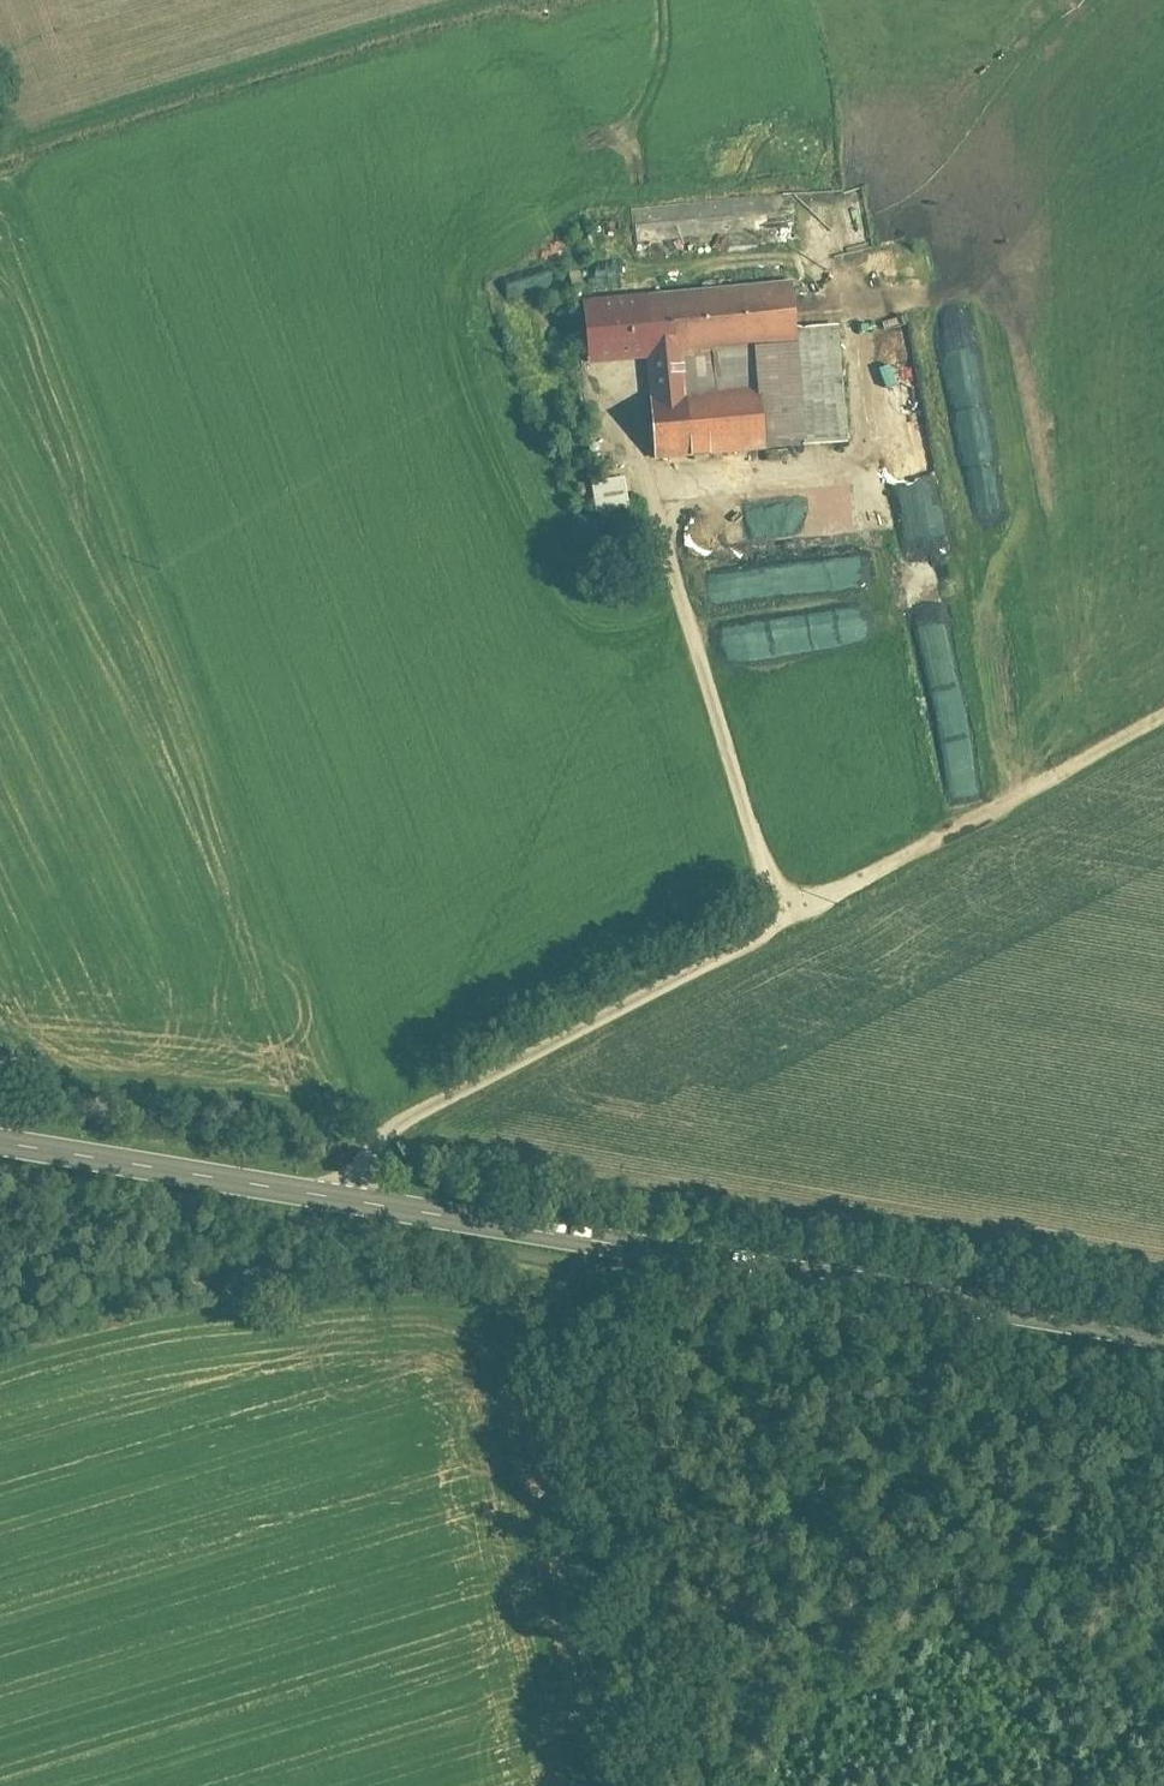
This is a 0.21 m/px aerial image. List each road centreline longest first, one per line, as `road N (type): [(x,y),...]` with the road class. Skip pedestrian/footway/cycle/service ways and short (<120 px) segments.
road 1 (secondary): [(1163,1336),(356,1201)]
road 2 (residential): [(356,1201),(385,1134),(833,898)]
road 3 (track): [(833,898),(1163,717)]
road 4 (secondary): [(356,1201),(0,1143)]

